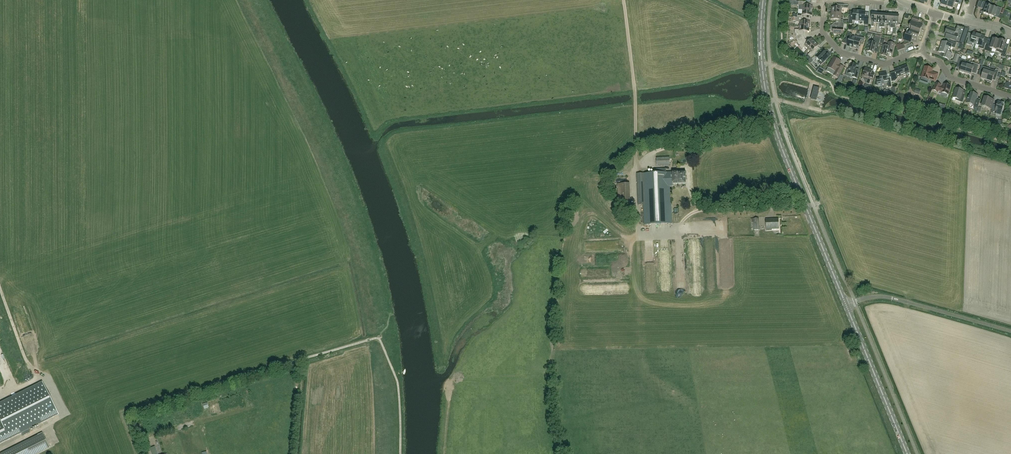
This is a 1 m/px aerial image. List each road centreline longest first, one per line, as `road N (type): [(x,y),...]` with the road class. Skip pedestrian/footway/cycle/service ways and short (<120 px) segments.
road 1 (secondary): [(846,305),(768,102),(763,0)]
road 2 (track): [(691,169),(636,160),(623,0)]
road 3 (unclassified): [(1010,332),(892,298),(846,305)]
road 4 (secondary): [(908,453),(846,305)]
road 5 (residential): [(922,54),(886,64),(841,52),(823,32),(825,1)]

